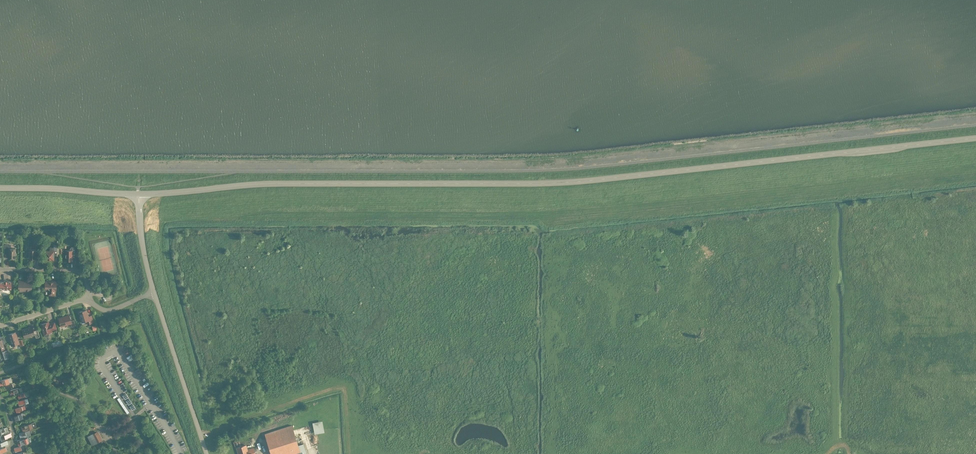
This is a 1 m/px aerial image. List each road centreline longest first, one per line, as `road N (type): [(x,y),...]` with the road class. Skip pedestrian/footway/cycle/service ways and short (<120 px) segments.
road 1 (tertiary): [(139,194),(274,184),(587,181),(975,138)]
road 2 (tertiary): [(206,453),(154,292)]
road 3 (tertiary): [(0,188),(139,194)]

